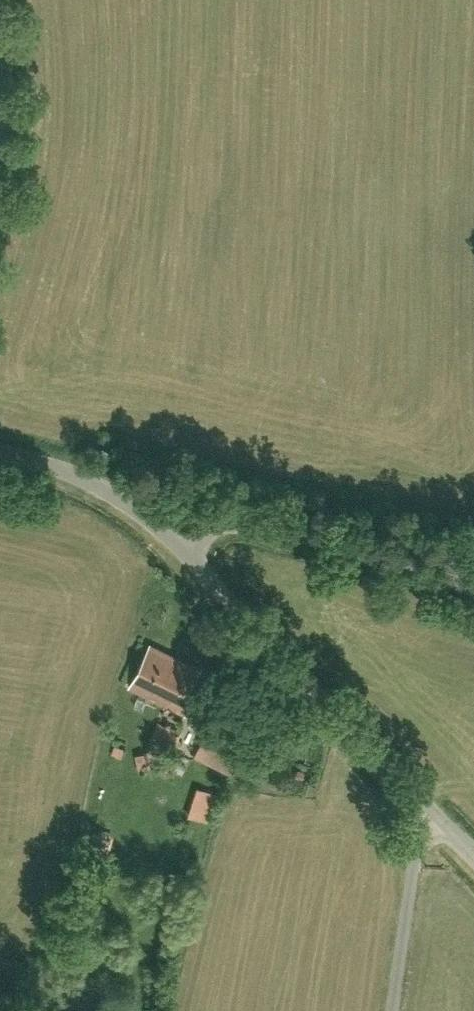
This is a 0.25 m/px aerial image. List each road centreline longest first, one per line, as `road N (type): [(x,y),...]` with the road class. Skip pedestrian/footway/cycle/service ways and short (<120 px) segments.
road 1 (unclassified): [(473,858),(172,537)]
road 2 (unclassified): [(473,588),(249,528),(172,537)]
road 3 (unclassified): [(172,537),(105,486),(0,460)]
road 4 (unclassified): [(0,189),(9,115),(0,3)]

